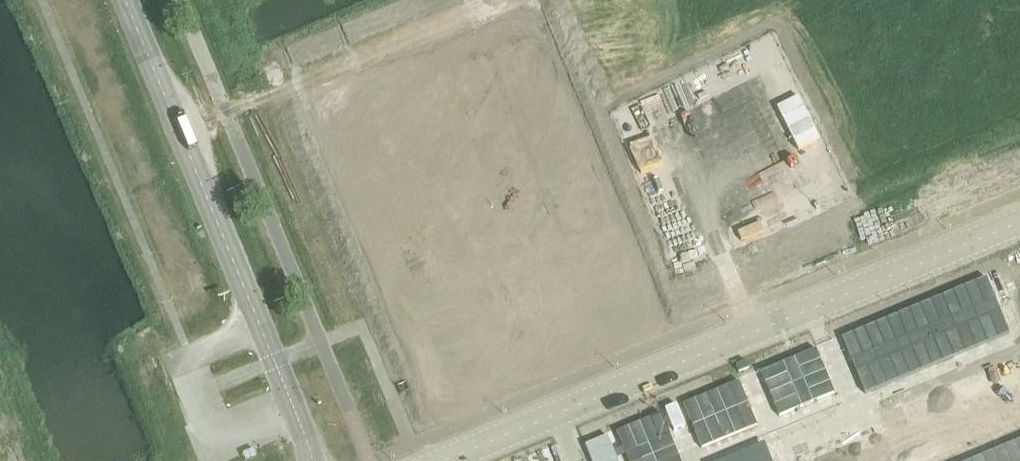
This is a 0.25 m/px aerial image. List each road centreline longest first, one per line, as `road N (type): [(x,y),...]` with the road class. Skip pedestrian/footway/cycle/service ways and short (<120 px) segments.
road 1 (unclassified): [(1019,222),(445,460)]
road 2 (tertiary): [(77,0),(270,460)]
road 3 (tertiary): [(317,460),(132,0)]

